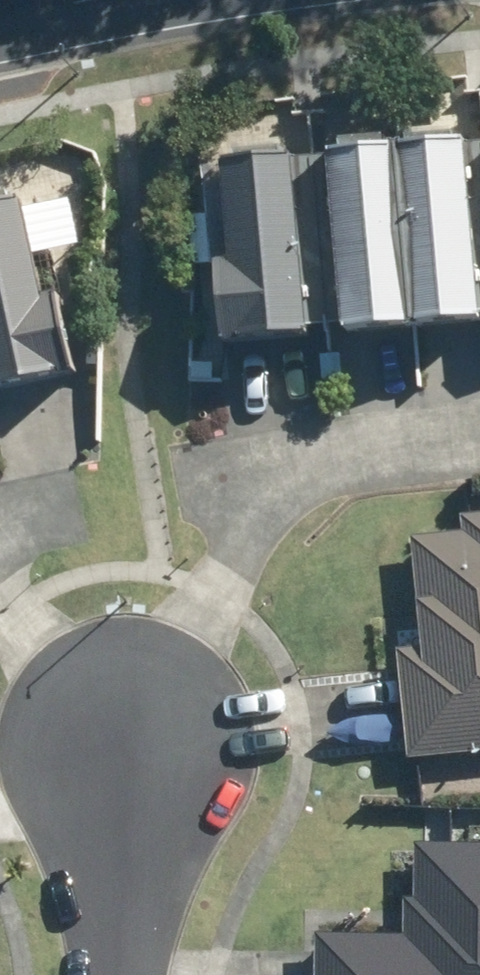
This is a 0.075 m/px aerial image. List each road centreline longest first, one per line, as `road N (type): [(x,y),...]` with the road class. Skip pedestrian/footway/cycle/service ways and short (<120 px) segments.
road 1 (residential): [(129,751),(248,511),(298,472),(479,449)]
road 2 (residential): [(129,751),(125,974)]
road 3 (residential): [(0,587),(129,751)]

